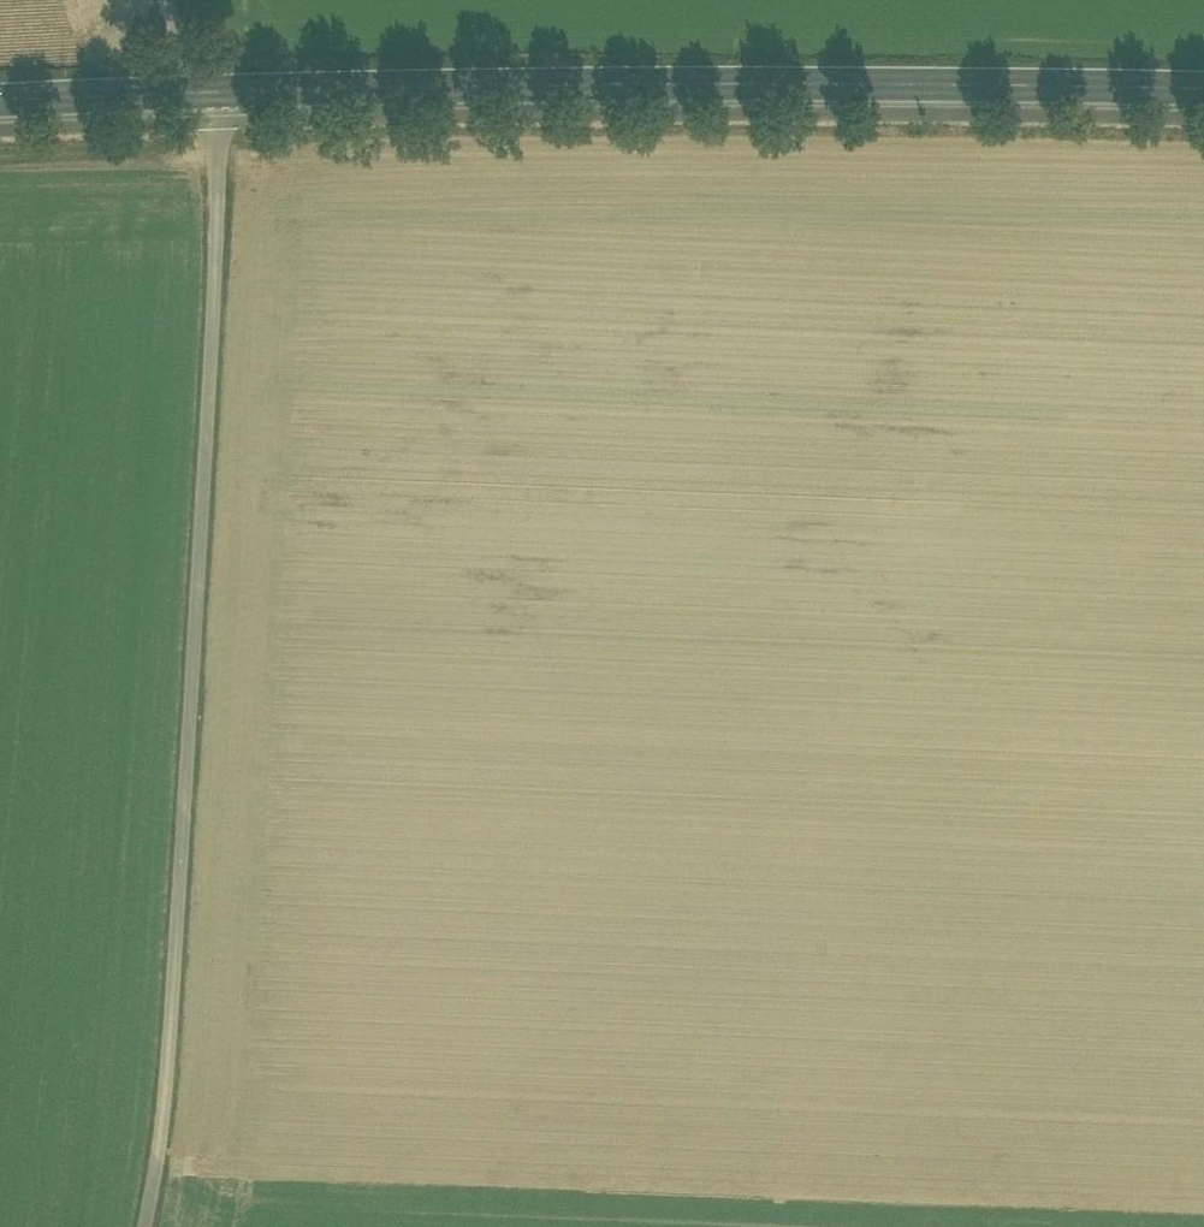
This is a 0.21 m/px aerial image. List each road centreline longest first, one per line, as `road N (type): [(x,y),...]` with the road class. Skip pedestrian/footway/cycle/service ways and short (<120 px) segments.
road 1 (unclassified): [(144,1226),(164,1123),(219,209),(200,90)]
road 2 (tertiary): [(1203,89),(200,90)]
road 3 (tertiary): [(200,90),(0,101)]

